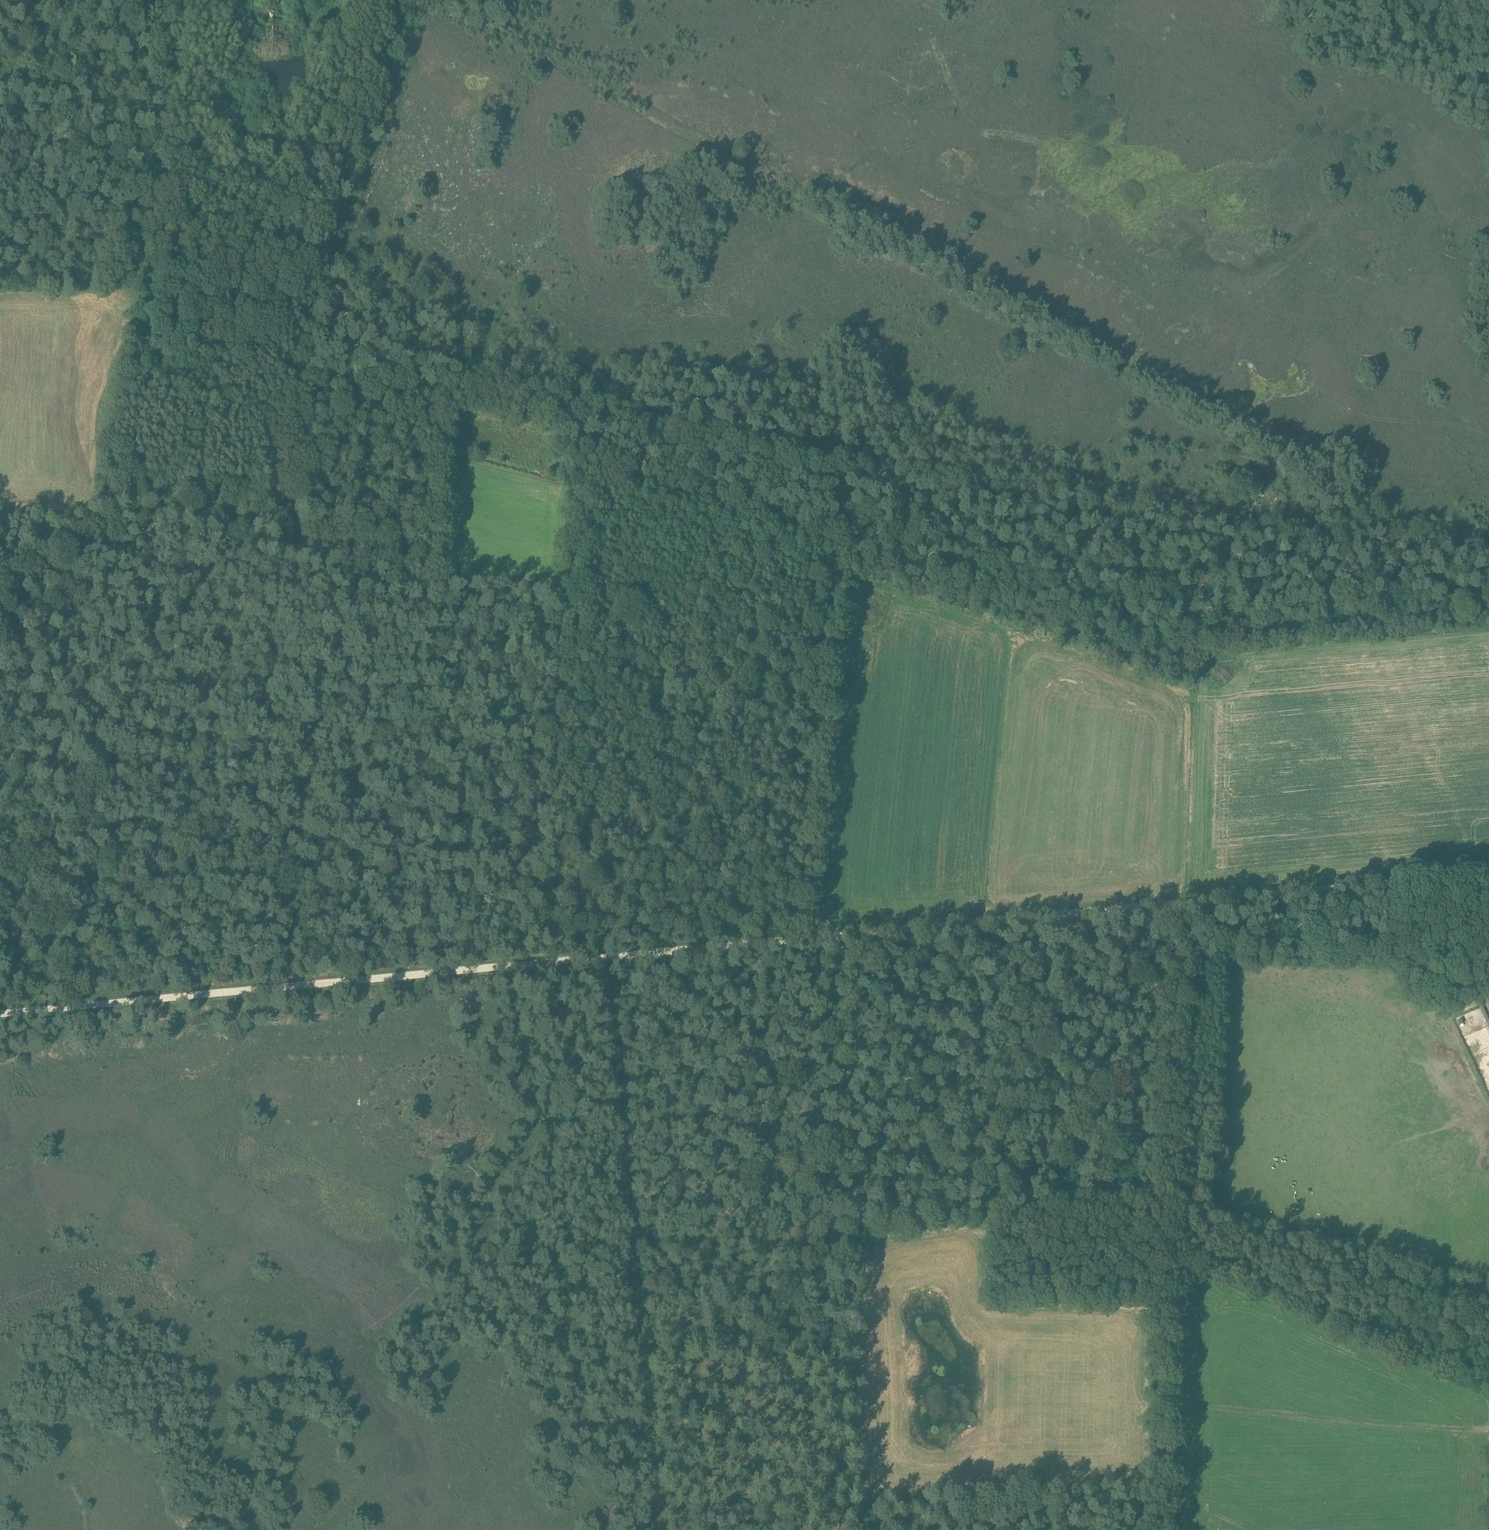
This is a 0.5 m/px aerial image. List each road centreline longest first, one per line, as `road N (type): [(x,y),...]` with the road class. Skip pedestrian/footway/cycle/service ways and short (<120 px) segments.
road 1 (track): [(1488,872),(0,1012)]
road 2 (track): [(1097,1385),(1021,1347),(858,1230),(843,935)]
road 3 (track): [(658,1497),(613,955)]
road 4 (track): [(558,595),(560,960)]
road 5 (track): [(660,1529),(658,1497),(862,1487)]

